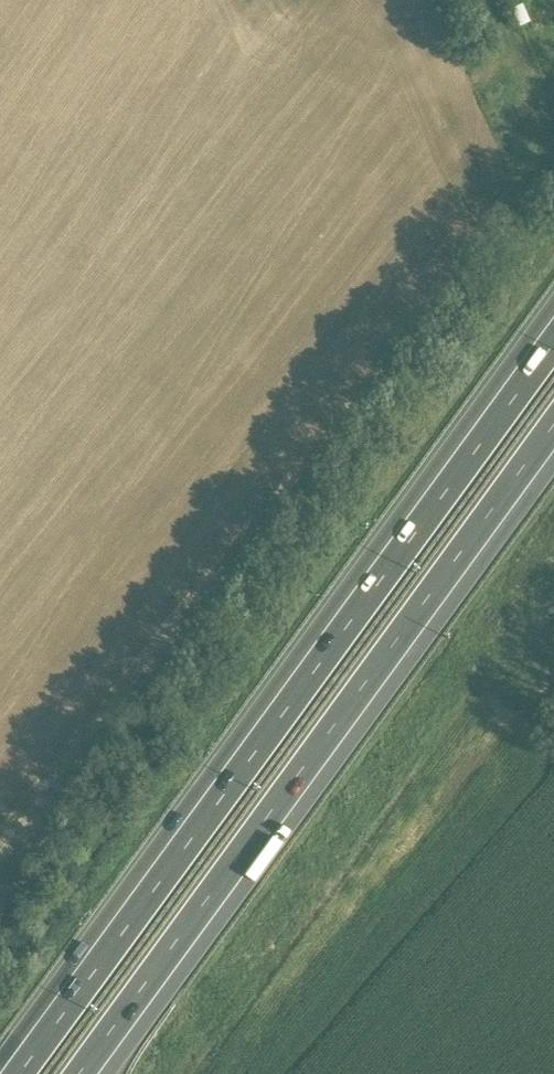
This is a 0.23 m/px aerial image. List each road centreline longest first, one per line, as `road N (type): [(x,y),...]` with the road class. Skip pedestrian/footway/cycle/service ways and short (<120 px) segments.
road 1 (motorway): [(553,330),(9,1073)]
road 2 (motorway): [(89,1073),(553,437)]

